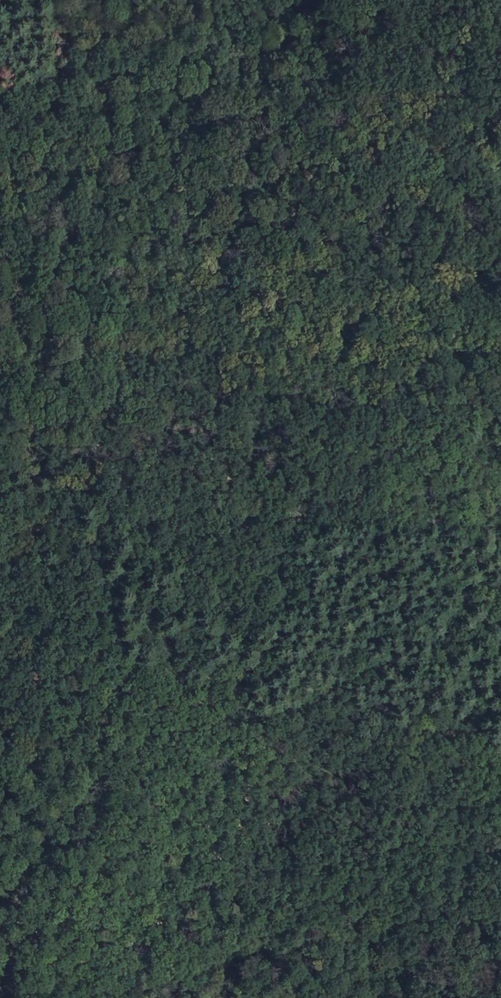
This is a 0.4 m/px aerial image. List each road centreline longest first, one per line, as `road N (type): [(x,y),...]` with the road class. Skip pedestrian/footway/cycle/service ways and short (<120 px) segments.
road 1 (track): [(500,526),(478,560),(385,610),(337,622),(236,700),(128,754),(81,795)]

